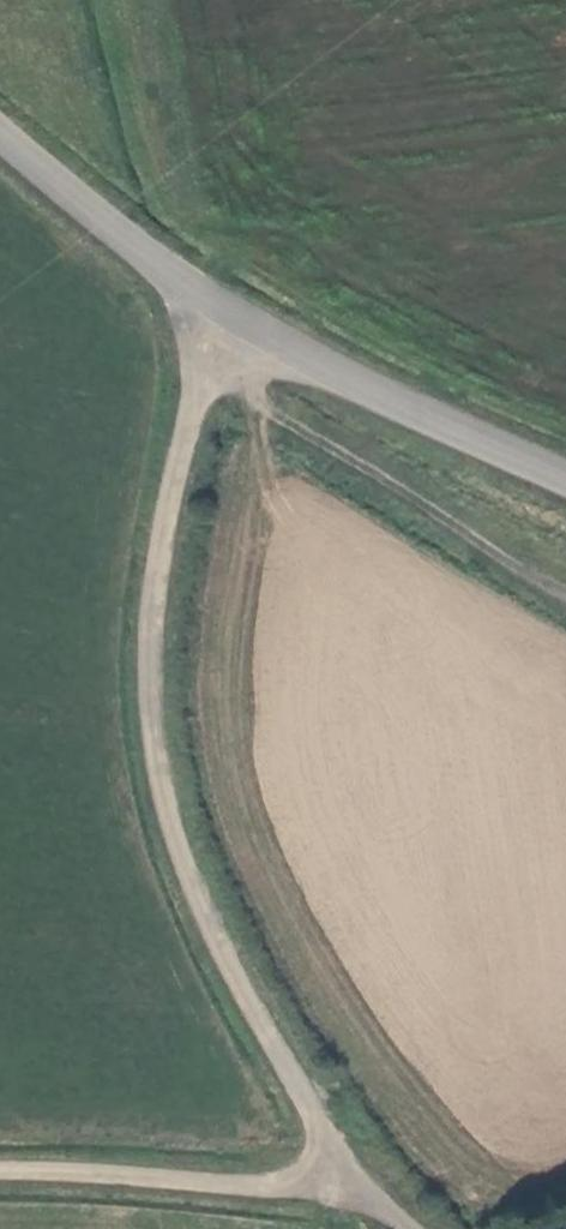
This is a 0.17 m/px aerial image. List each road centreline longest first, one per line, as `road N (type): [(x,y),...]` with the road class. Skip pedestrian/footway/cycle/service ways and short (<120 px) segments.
road 1 (track): [(225,325),(201,366),(159,540),(150,690),(176,856),(329,1168)]
road 2 (unclassified): [(0,137),(225,325),(565,477)]
road 3 (track): [(201,366),(565,589)]
road 4 (track): [(329,1168),(293,1184),(0,1171)]

